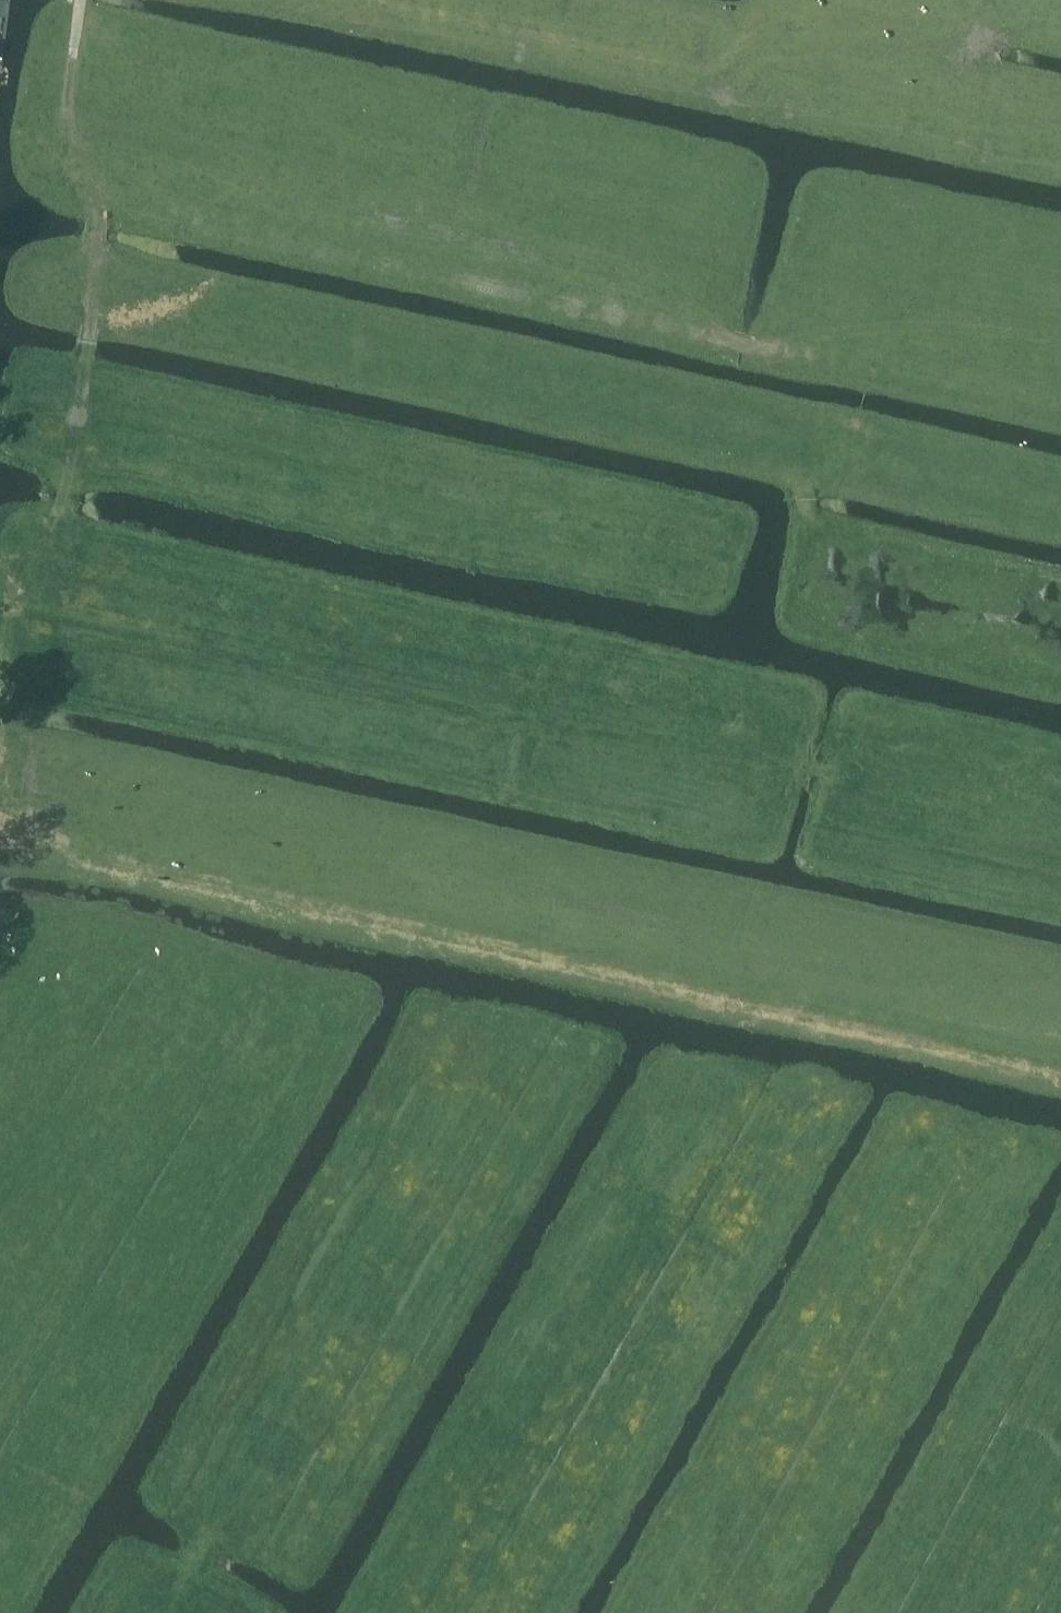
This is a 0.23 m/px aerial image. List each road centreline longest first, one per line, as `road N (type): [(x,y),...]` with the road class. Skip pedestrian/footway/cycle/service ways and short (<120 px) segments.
road 1 (track): [(0,662),(58,514),(91,320),(97,231),(69,121),(82,0)]
road 2 (track): [(541,51),(272,0)]

